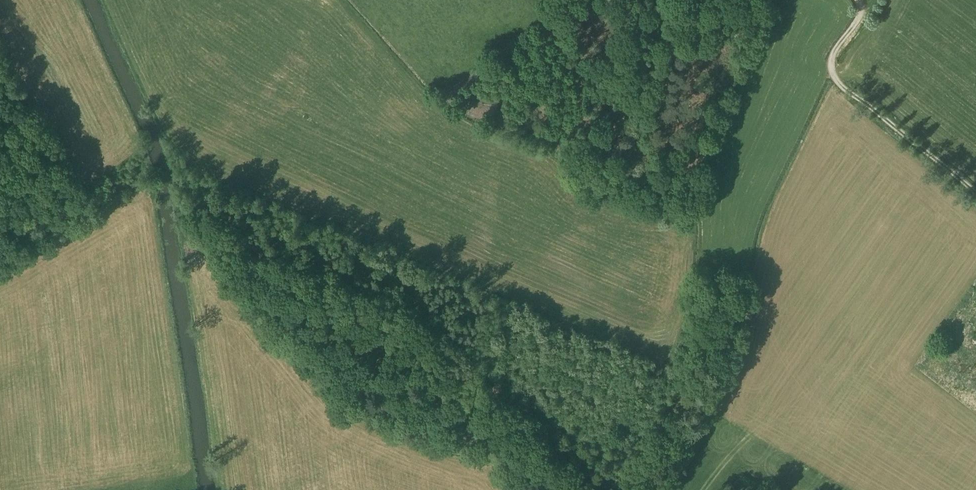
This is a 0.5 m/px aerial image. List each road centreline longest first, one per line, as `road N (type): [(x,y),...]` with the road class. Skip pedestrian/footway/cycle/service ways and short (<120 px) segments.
road 1 (track): [(859,0),(857,19),(834,51),(832,74),(975,194)]

